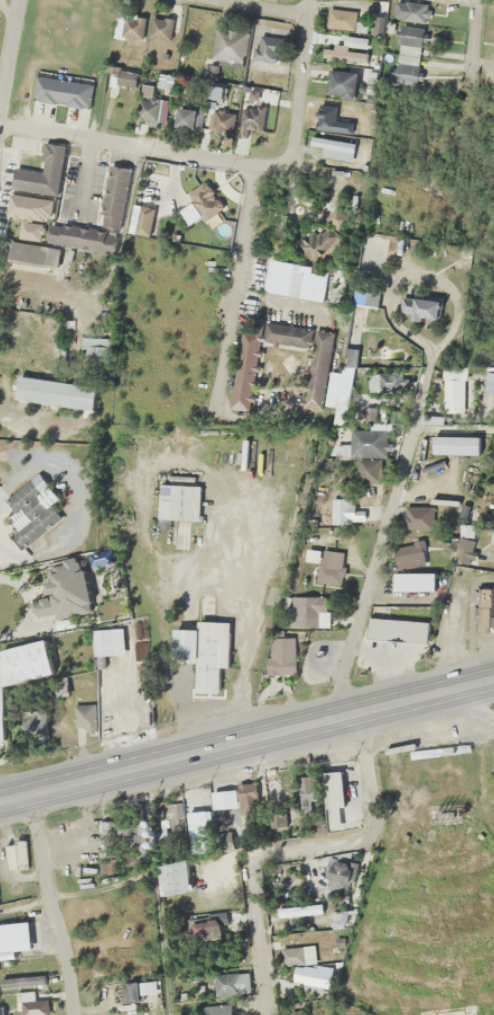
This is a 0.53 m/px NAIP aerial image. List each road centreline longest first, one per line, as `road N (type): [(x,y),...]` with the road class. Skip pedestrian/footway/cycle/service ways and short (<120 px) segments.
road 1 (trunk): [(0,802),(493,677)]
road 2 (residential): [(347,714),(370,828),(358,842),(248,854),(266,1014)]
road 3 (residential): [(347,714),(340,684),(417,411)]
road 4 (residential): [(0,129),(274,173)]
road 5 (residential): [(26,796),(73,1014)]
road 6 (residential): [(274,173),(290,156),(311,0)]

